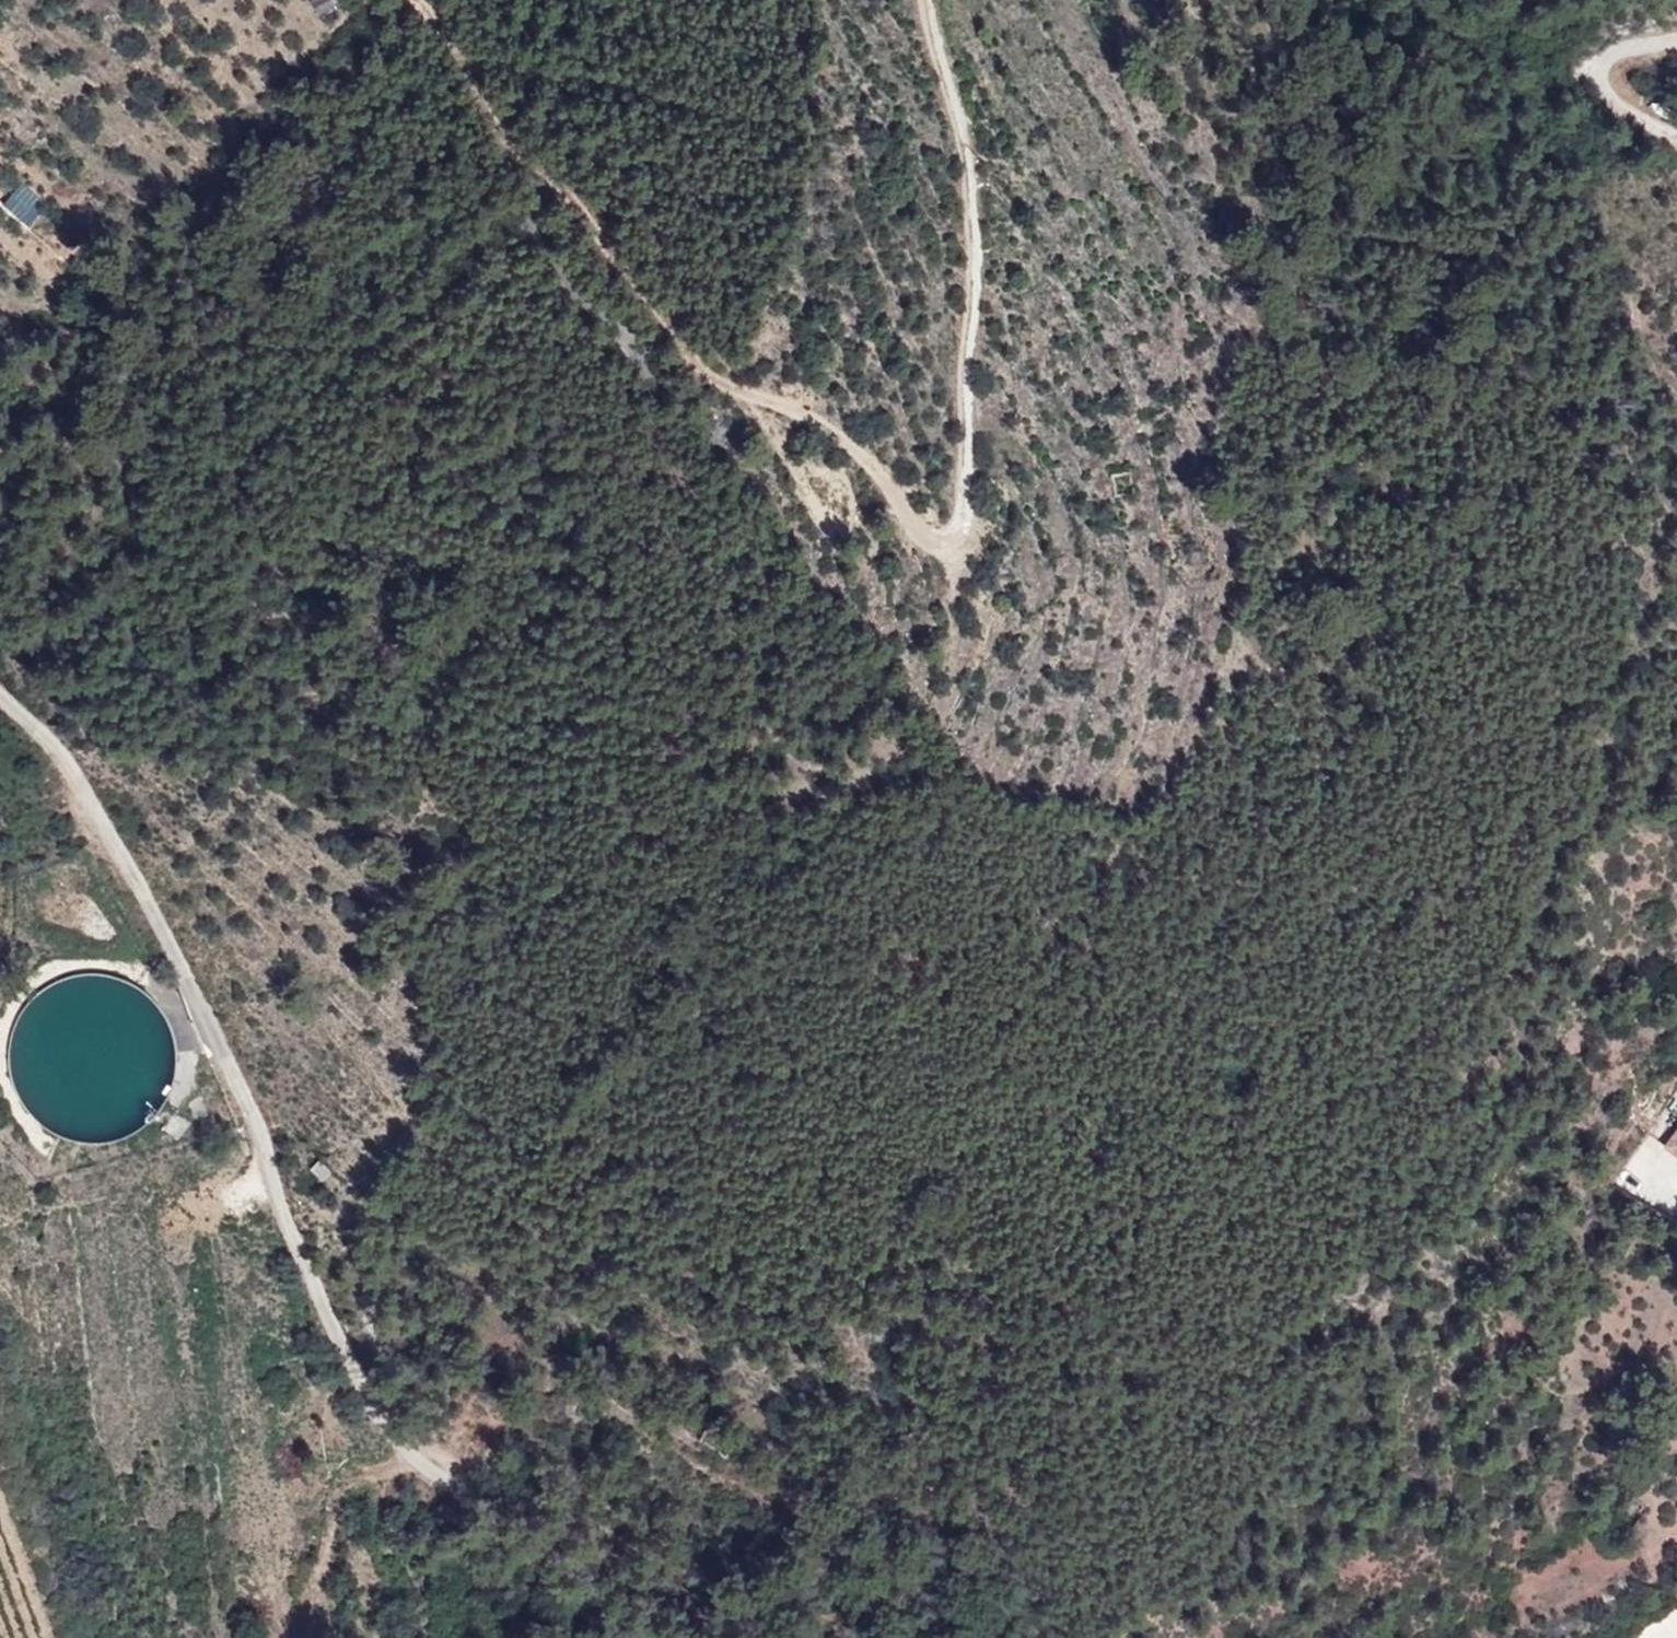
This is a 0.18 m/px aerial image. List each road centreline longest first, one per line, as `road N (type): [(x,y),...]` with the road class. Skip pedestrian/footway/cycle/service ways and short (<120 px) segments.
road 1 (track): [(430,0),(443,13),(485,117),(598,304),(807,412),(899,517),(955,535),(970,500),(977,207),(928,0)]
road 2 (track): [(0,688),(72,751),(270,1131),(369,1403),(414,1456),(652,1637)]

